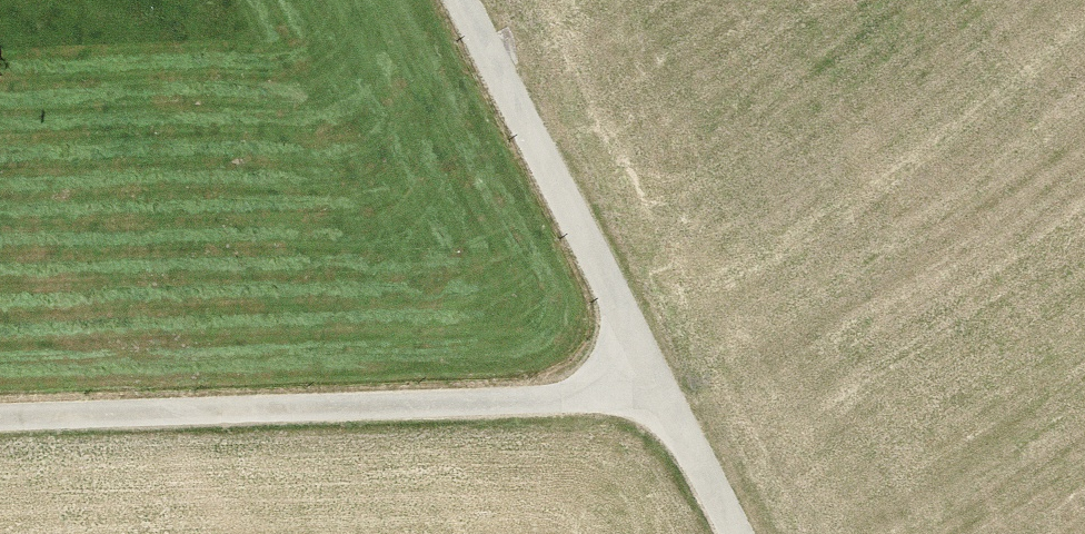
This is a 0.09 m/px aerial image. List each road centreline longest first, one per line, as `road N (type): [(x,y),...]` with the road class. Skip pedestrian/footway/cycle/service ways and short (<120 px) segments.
road 1 (track): [(0,418),(666,396),(736,533)]
road 2 (track): [(461,0),(666,396)]

